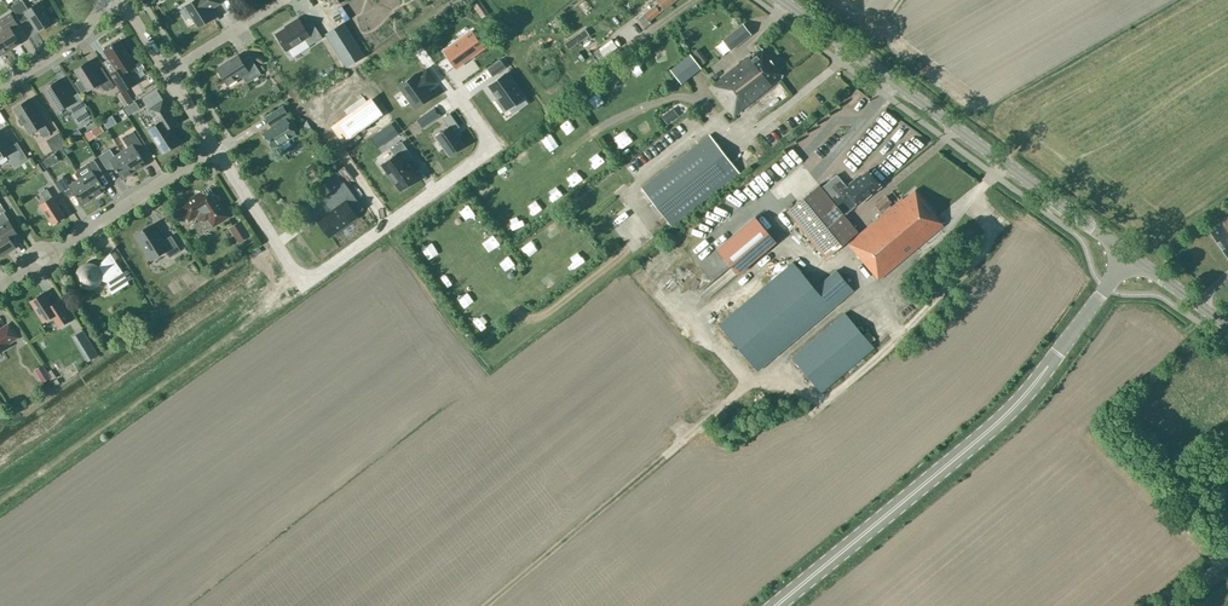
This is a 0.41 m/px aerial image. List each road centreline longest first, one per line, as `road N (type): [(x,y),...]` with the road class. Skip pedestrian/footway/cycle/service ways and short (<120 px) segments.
road 1 (tertiary): [(774,605),(1003,417),(1129,255)]
road 2 (residential): [(457,92),(493,144),(314,277),(294,271),(217,147)]
road 3 (tertiary): [(1129,255),(781,0)]
road 4 (track): [(972,196),(994,222),(986,246),(825,399),(760,376)]
road 5 (track): [(864,293),(665,456)]
road 6 (residential): [(0,284),(217,147)]
road 7 (residential): [(0,87),(83,34),(104,0)]
road 8 (residential): [(167,72),(280,0)]
road 9 (track): [(629,248),(546,314),(519,312)]
road 10 (tertiary): [(1227,326),(1129,255)]

